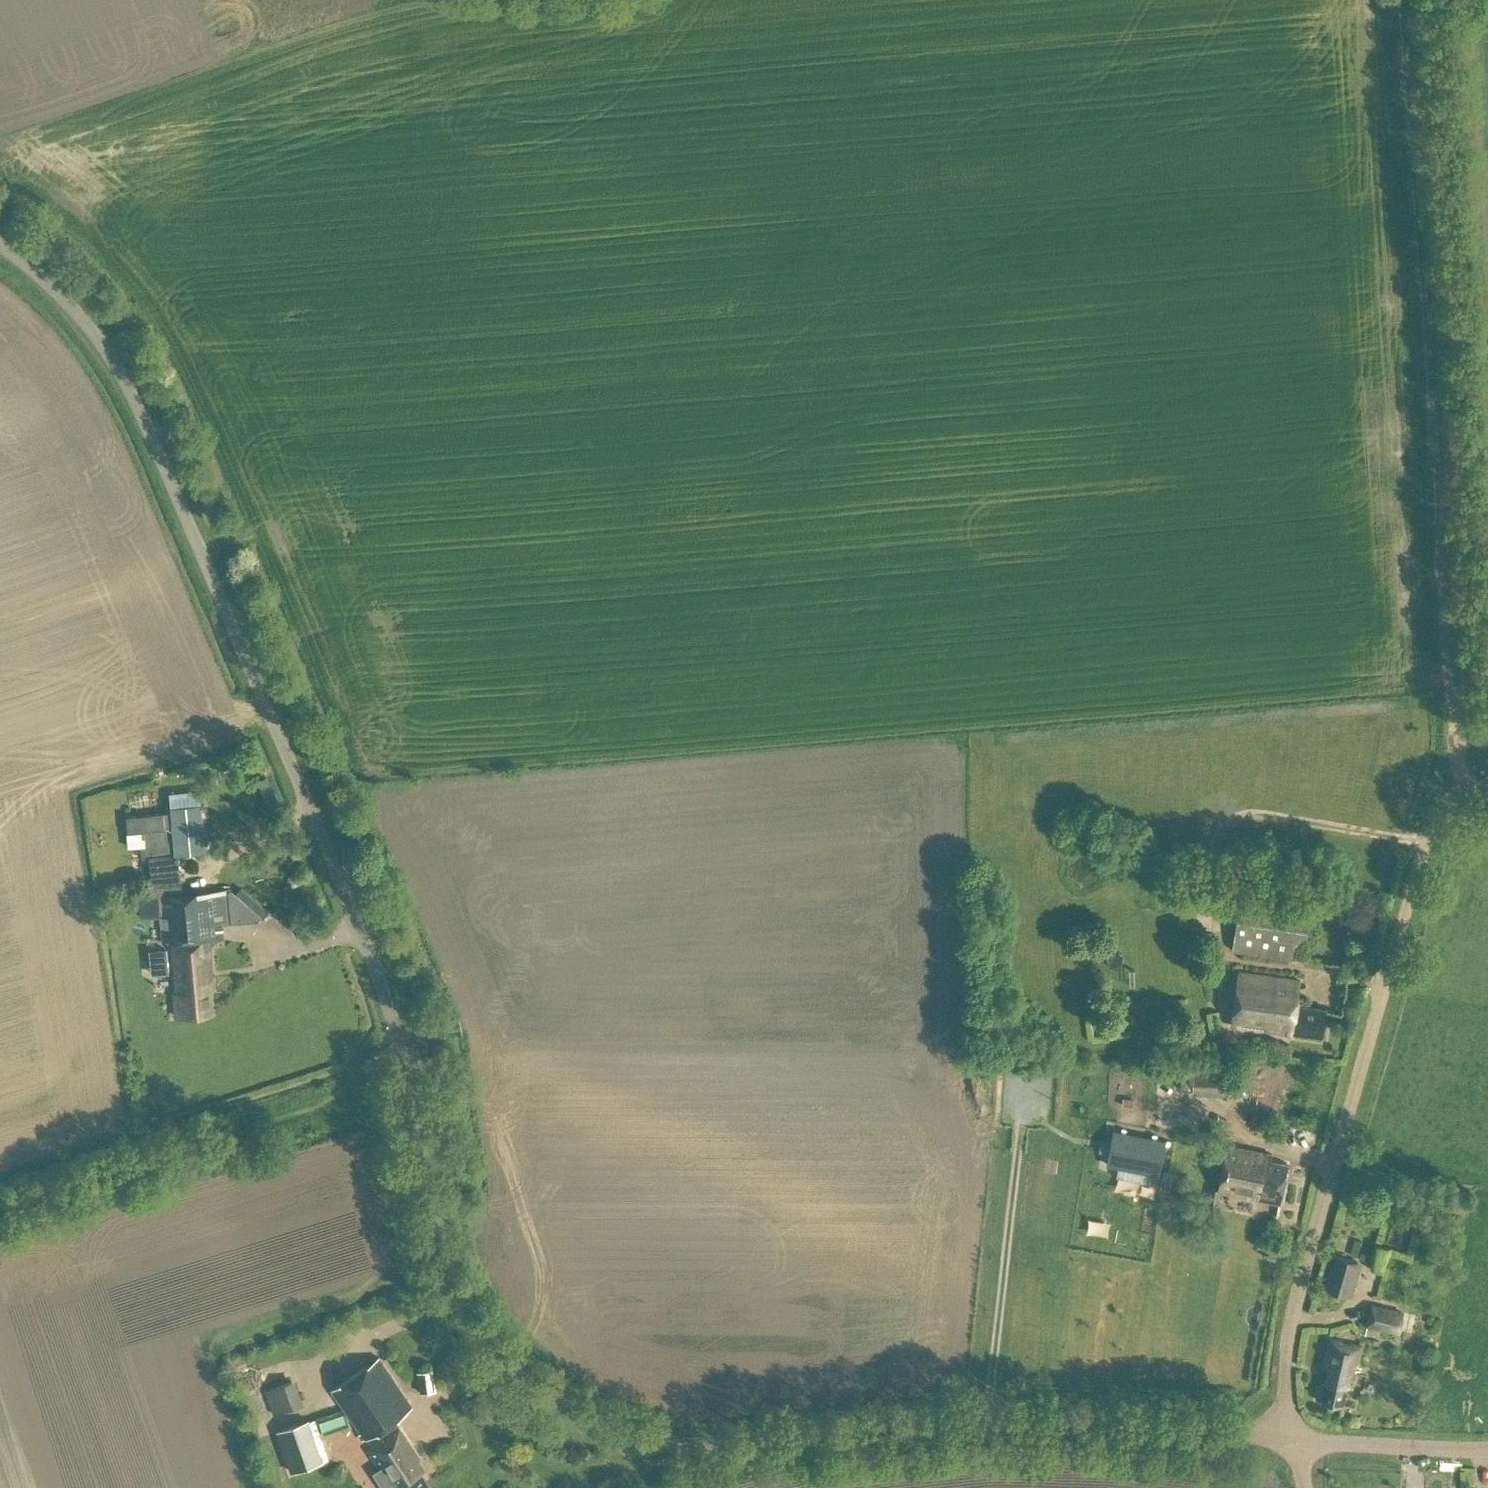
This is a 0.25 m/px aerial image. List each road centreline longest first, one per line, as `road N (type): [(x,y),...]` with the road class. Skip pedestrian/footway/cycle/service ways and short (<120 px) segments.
road 1 (unclassified): [(0,244),(87,324),(147,420),(367,943),(404,1055),(453,1277),(507,1361),(578,1410),(661,1440),(754,1442),(964,1417),(1086,1419)]
road 2 (track): [(1465,787),(1407,0)]
road 3 (residential): [(1487,781),(1451,799),(1427,840),(1290,1328),(1291,1437)]
road 4 (unclassified): [(1291,1437),(1086,1419)]
road 5 (unclassified): [(1487,1448),(1291,1437)]

